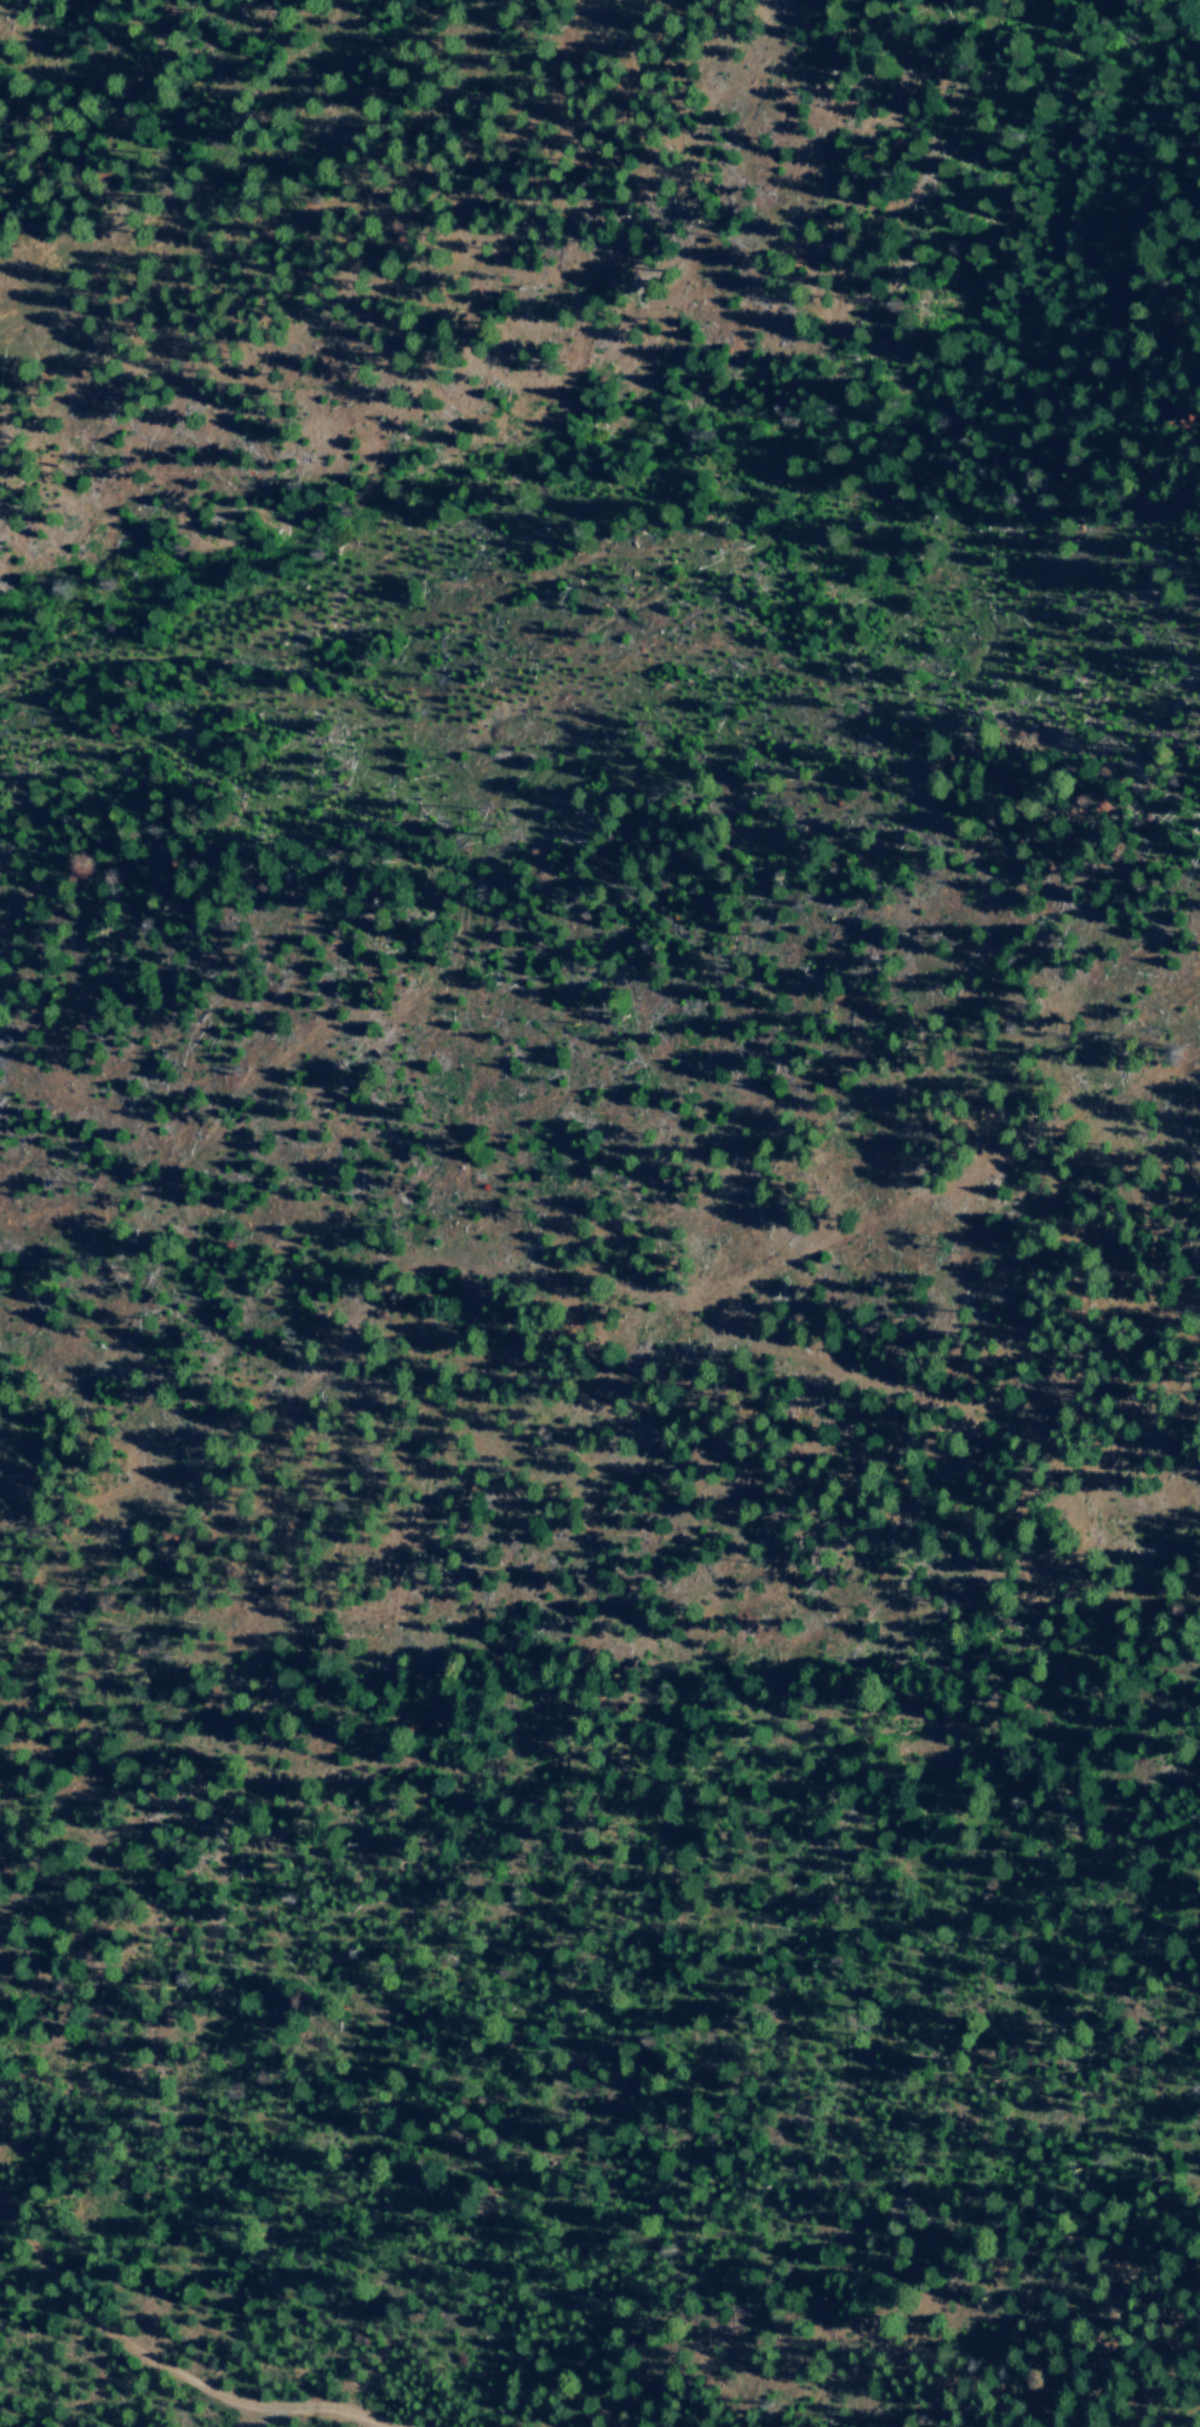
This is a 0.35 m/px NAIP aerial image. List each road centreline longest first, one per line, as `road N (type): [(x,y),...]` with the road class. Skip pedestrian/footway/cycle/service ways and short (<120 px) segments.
road 1 (track): [(401,2426),(322,2406),(260,2405),(168,2374),(82,2311),(0,2218)]

